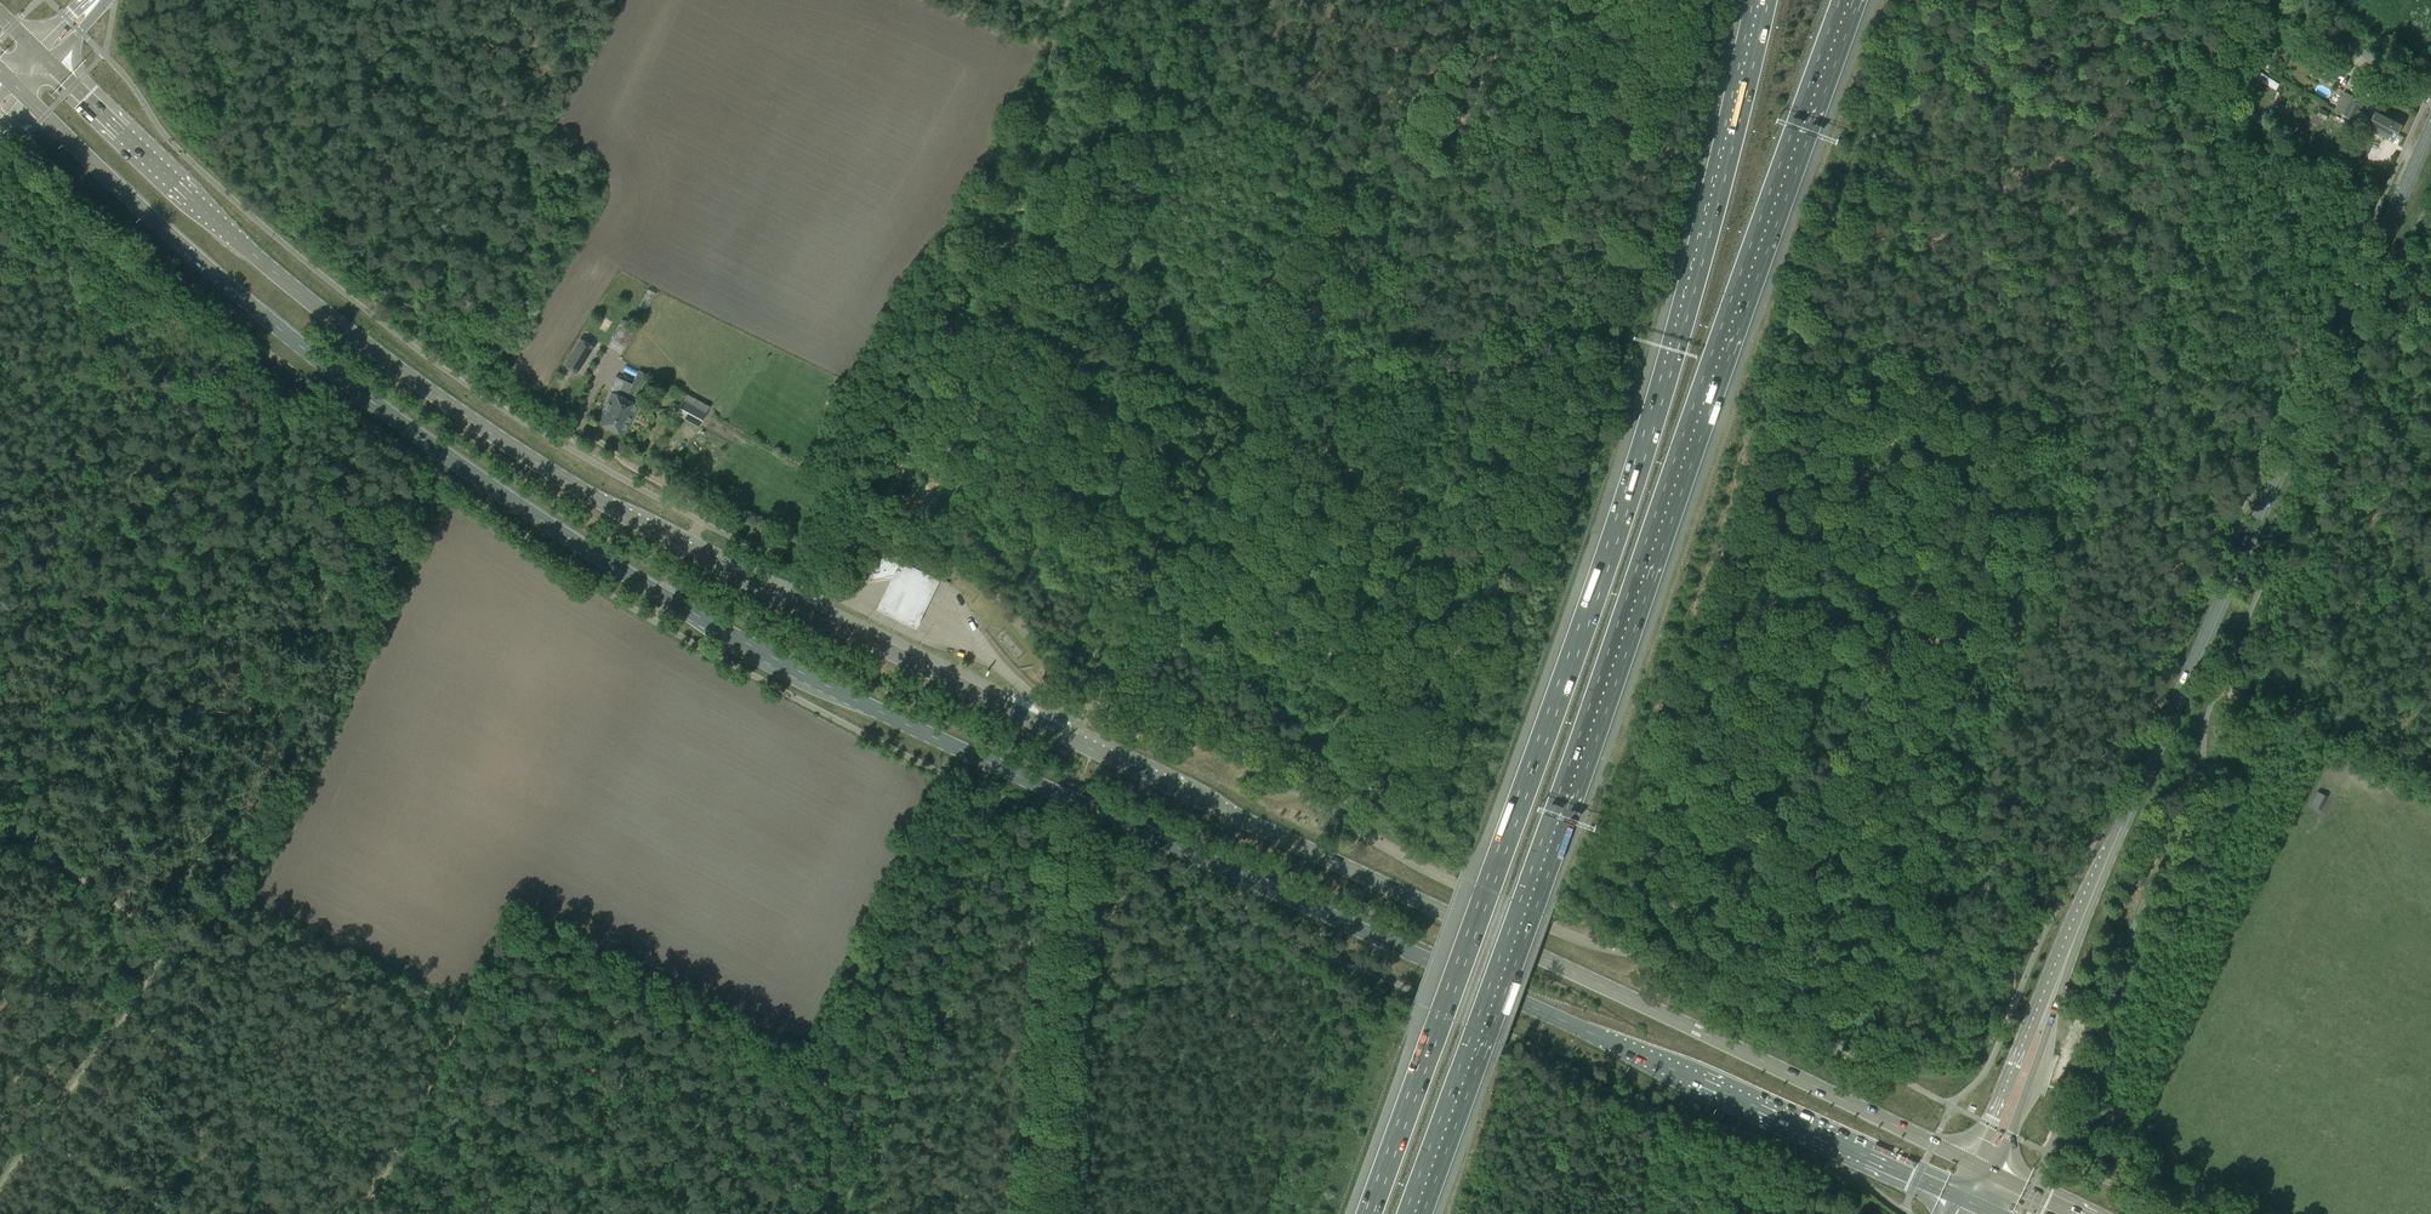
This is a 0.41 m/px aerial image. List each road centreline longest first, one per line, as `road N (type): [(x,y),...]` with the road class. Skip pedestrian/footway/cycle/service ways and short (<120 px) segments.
road 1 (primary): [(22,93),(183,245),(334,372),(530,513),(721,629),(1004,769),(1956,1196)]
road 2 (primary): [(1972,1162),(1117,760),(635,521),(473,421),(322,310),(50,63)]
road 3 (motorway): [(1415,1213),(1851,0)]
road 4 (motorway): [(1760,0),(1646,442),(1369,1213)]
road 5 (primary): [(2044,1020),(2135,795),(2430,128)]
road 6 (track): [(1146,554),(1355,186),(1381,121),(1406,0)]
road 7 (track): [(0,1182),(115,1032),(172,939),(0,824)]
road 8 (track): [(1076,831),(1070,884),(1033,885),(1008,899),(838,1213)]
road 9 (track): [(1055,40),(955,228),(953,277),(936,313),(877,410)]
road 10 (track): [(1070,884),(1040,1213)]
road 11 (track): [(877,410),(1146,554)]
road 12 (track): [(2192,668),(2352,714),(2430,751)]
road 13 (unclassified): [(2430,97),(2284,0)]
road 14 (primary): [(1994,1173),(2044,1020)]
road 15 (primary): [(2044,1020),(1972,1162)]
road 16 (track): [(169,1213),(123,1180),(32,1142)]
road 17 (track): [(1077,679),(1146,554)]
road 18 (track): [(708,509),(779,541),(830,537)]

